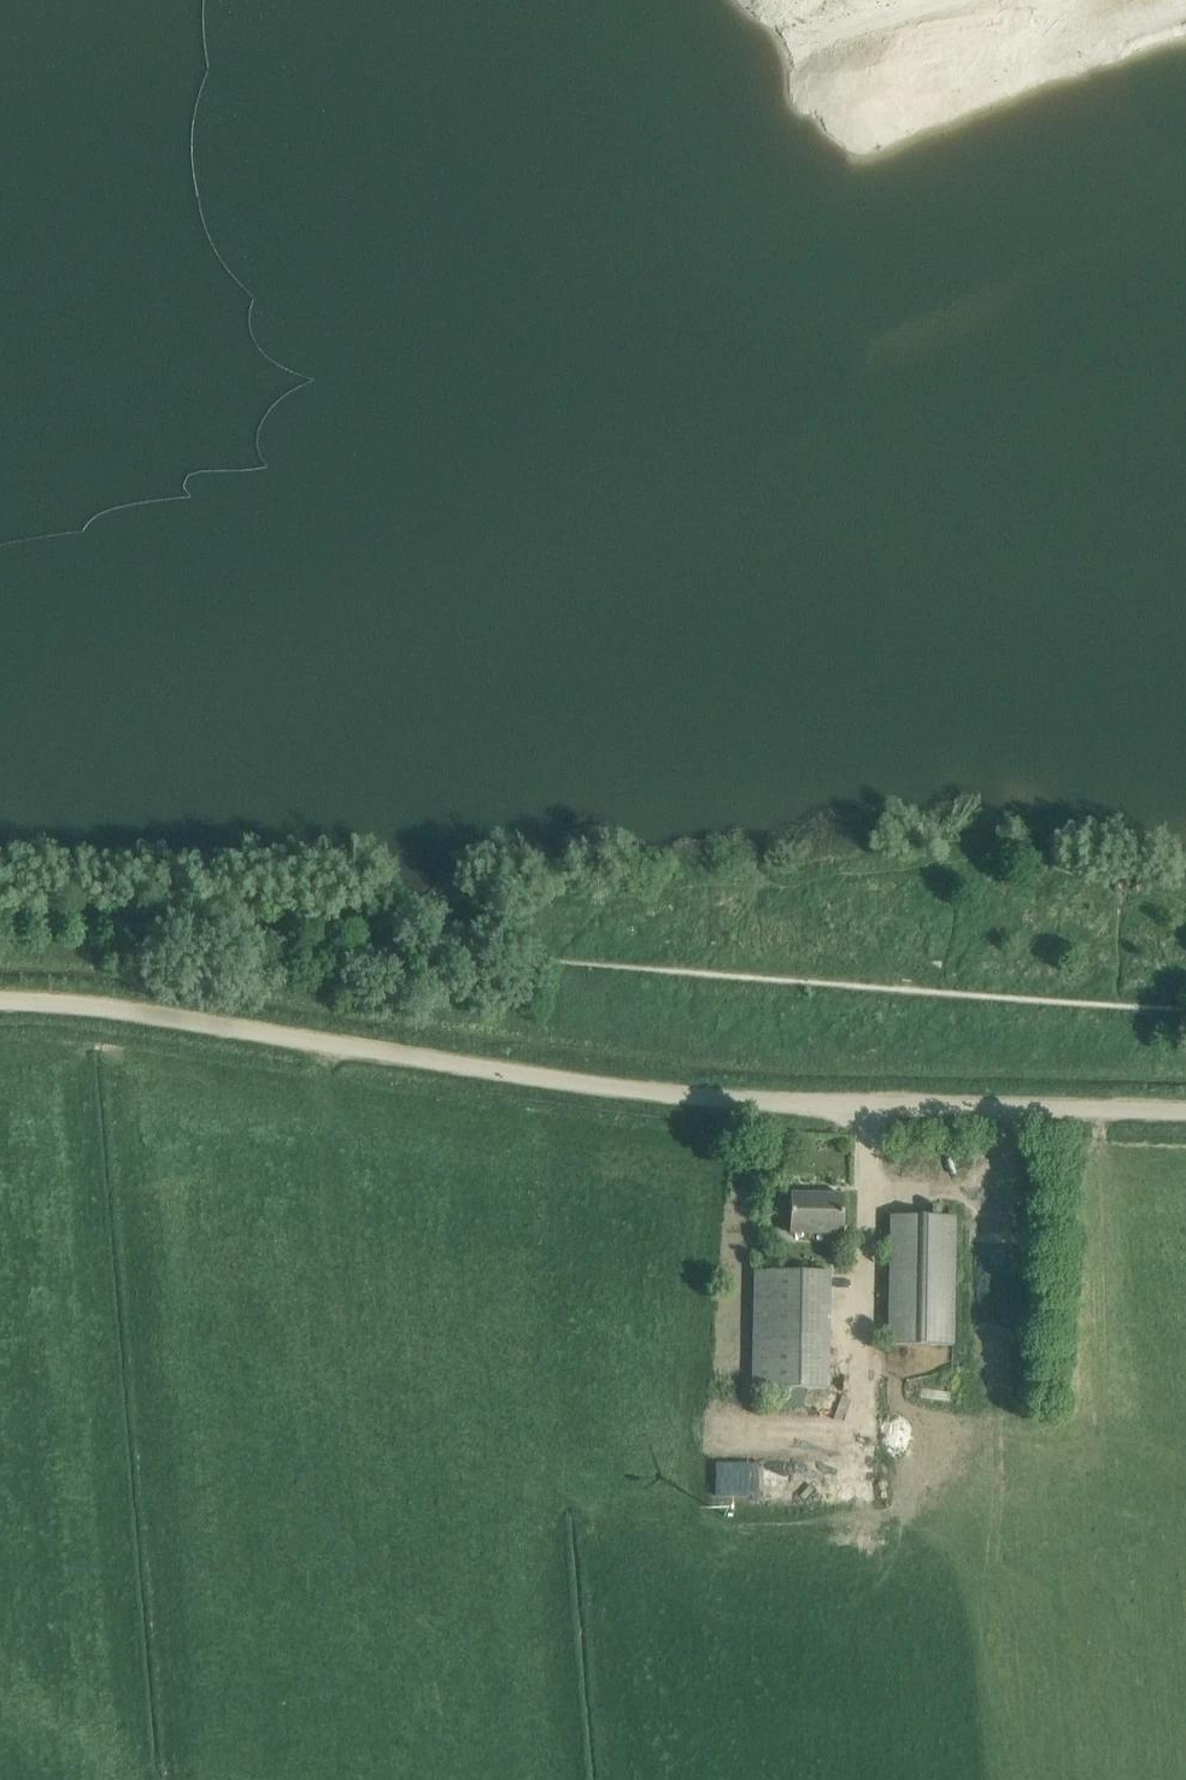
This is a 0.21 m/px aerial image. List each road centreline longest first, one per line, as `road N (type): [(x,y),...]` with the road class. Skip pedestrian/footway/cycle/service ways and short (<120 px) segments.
road 1 (unclassified): [(0,1004),(139,1011),(746,1102),(1185,1115)]

